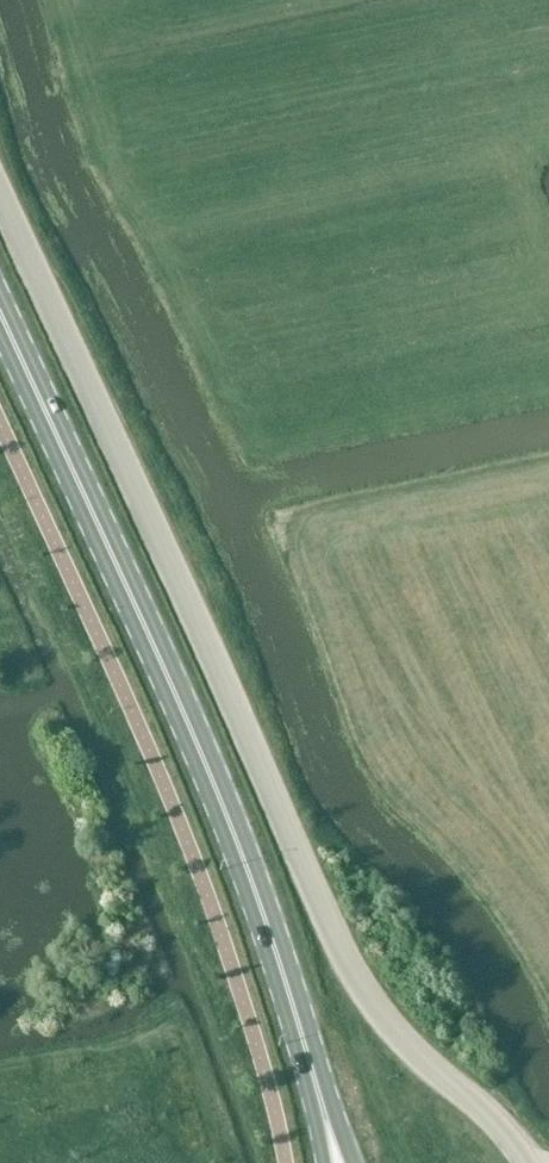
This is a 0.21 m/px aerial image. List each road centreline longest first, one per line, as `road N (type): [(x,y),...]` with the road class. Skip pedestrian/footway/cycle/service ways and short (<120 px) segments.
road 1 (unclassified): [(0,197),(333,934),(390,1024),(527,1162)]
road 2 (primary): [(0,315),(229,822),(299,1024)]
road 3 (primary): [(353,1162),(299,1024)]
road 4 (primary): [(299,1024),(324,1162)]

